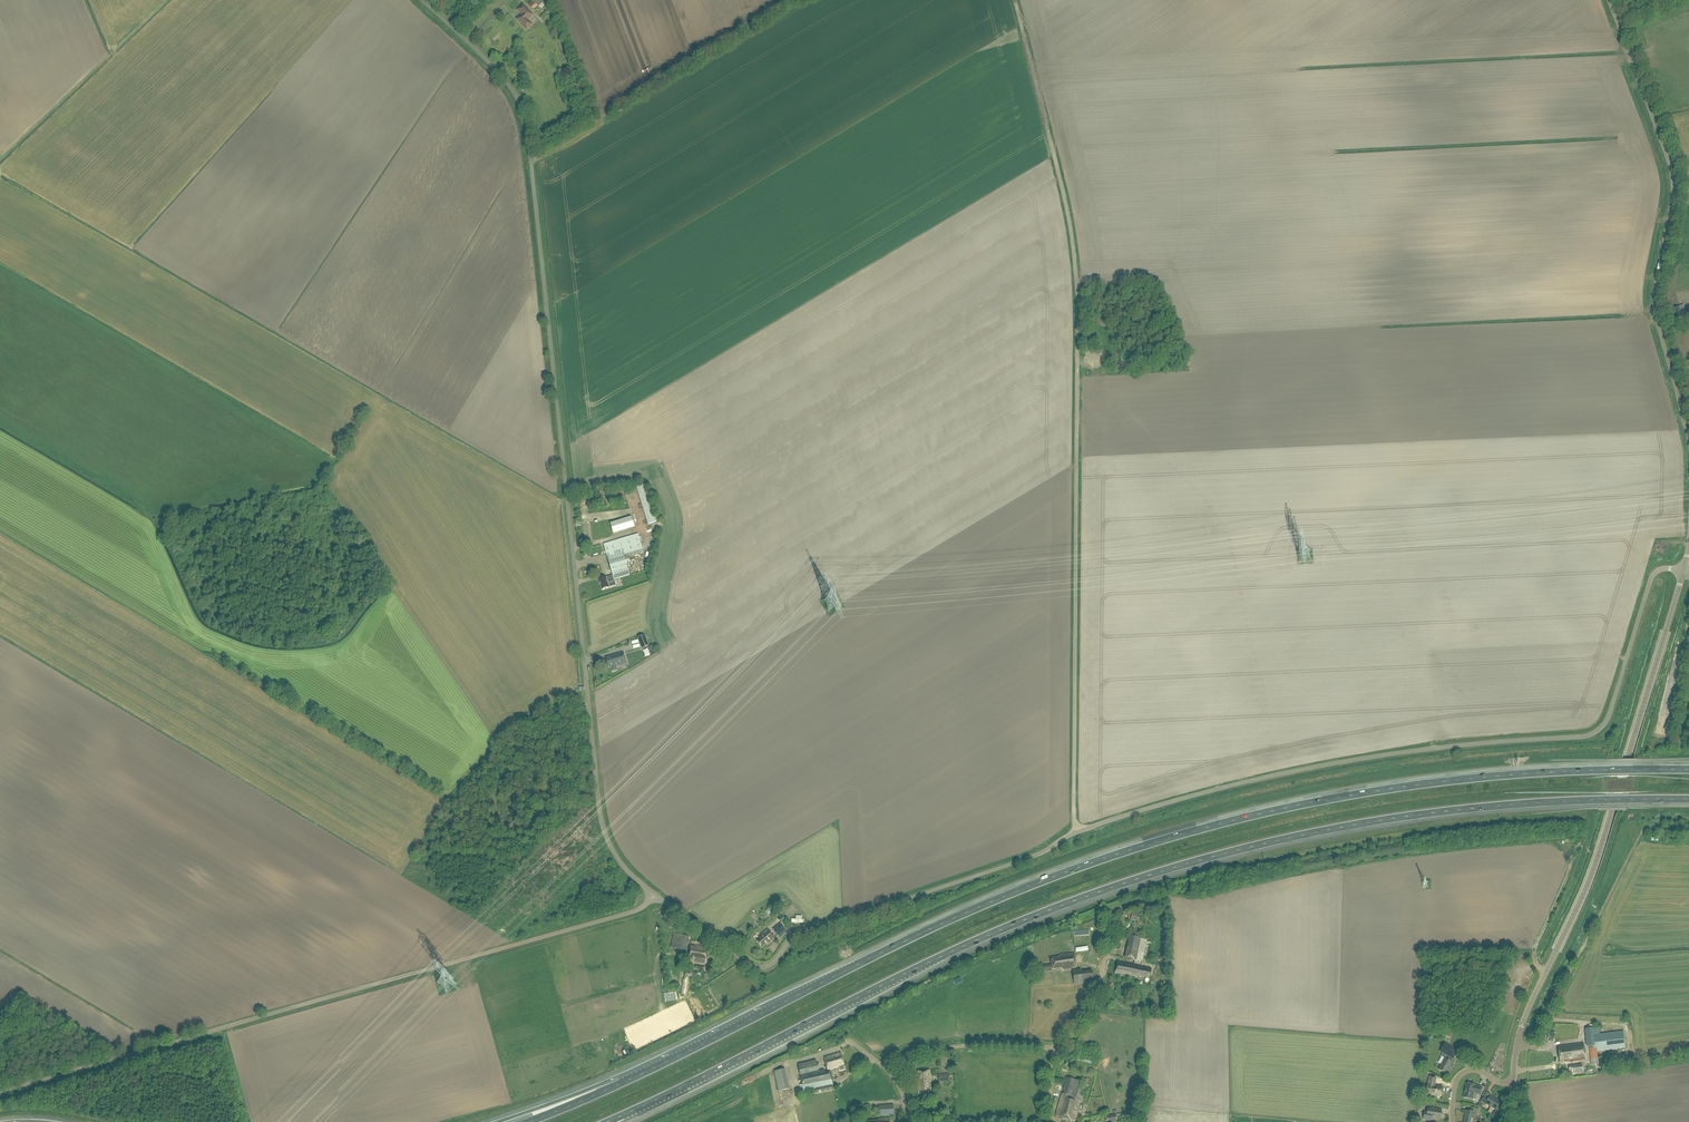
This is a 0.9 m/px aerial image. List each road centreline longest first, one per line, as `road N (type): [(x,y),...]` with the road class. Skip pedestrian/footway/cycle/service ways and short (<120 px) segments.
road 1 (motorway): [(1688,770),(1452,781),(1322,800),(1138,847),(924,931),(621,1083)]
road 2 (motorway): [(623,1115),(986,937),(1211,856),(1452,811),(1688,800)]
road 3 (unclassified): [(654,894),(618,860),(601,814),(525,125),(493,68),(420,0)]
road 4 (unclassified): [(1078,831),(1075,256),(1010,0)]
road 5 (unclassified): [(1078,831),(1318,767),(1590,735),(1608,718),(1652,577),(1683,572)]
road 6 (unclassified): [(0,1091),(632,913),(654,894)]
road 7 (unclassified): [(1513,1084),(1523,1022),(1599,852),(1683,572)]
road 8 (unclassified): [(1688,438),(1655,312),(1671,168),(1610,0)]
road 9 (unclassified): [(773,963),(802,935),(1030,858),(1078,831)]
road 10 (track): [(1532,1048),(1644,827)]
road 11 (unclassified): [(882,1066),(962,1046),(1059,1050)]
road 12 (unclassified): [(773,963),(750,965),(654,894)]
road 13 (motorway): [(621,1083),(497,1121)]

